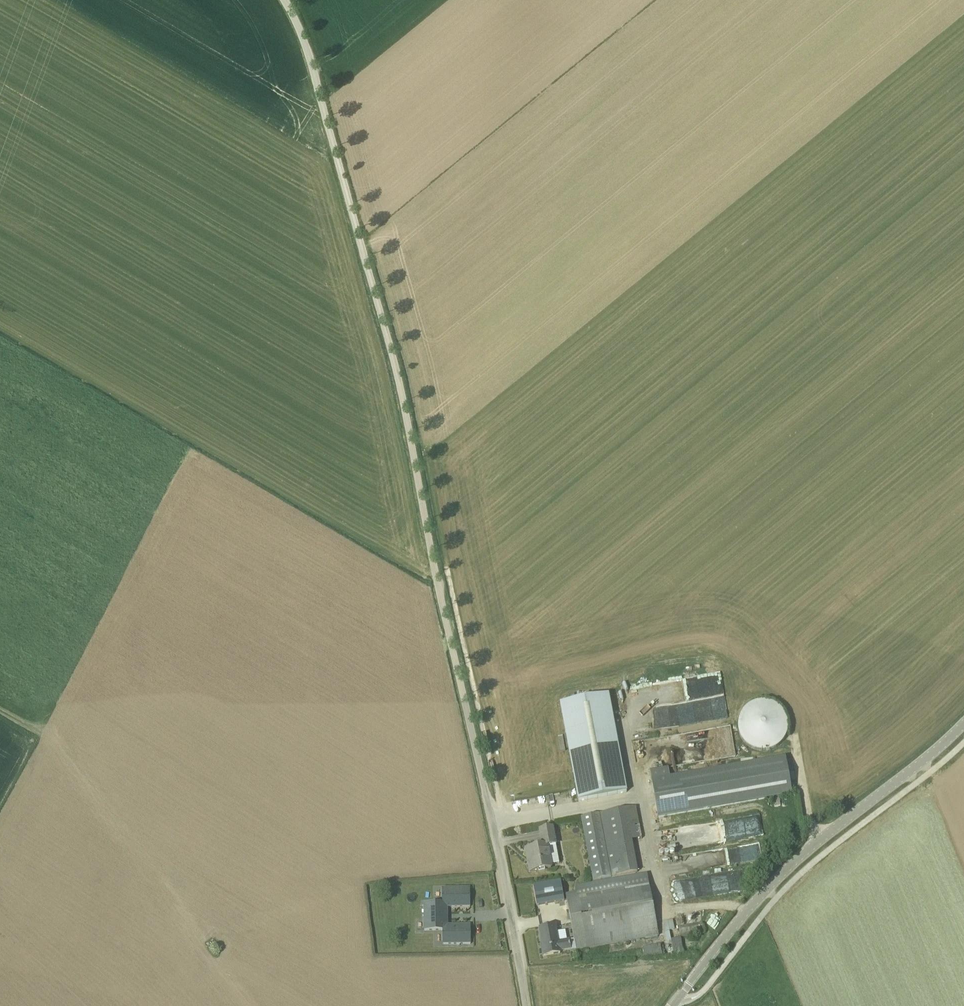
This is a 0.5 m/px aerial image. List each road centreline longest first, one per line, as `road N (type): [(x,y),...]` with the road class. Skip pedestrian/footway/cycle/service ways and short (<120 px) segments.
road 1 (unclassified): [(526,1005),(422,457),(305,38),(288,0)]
road 2 (tertiary): [(671,1005),(755,900),(963,725)]

